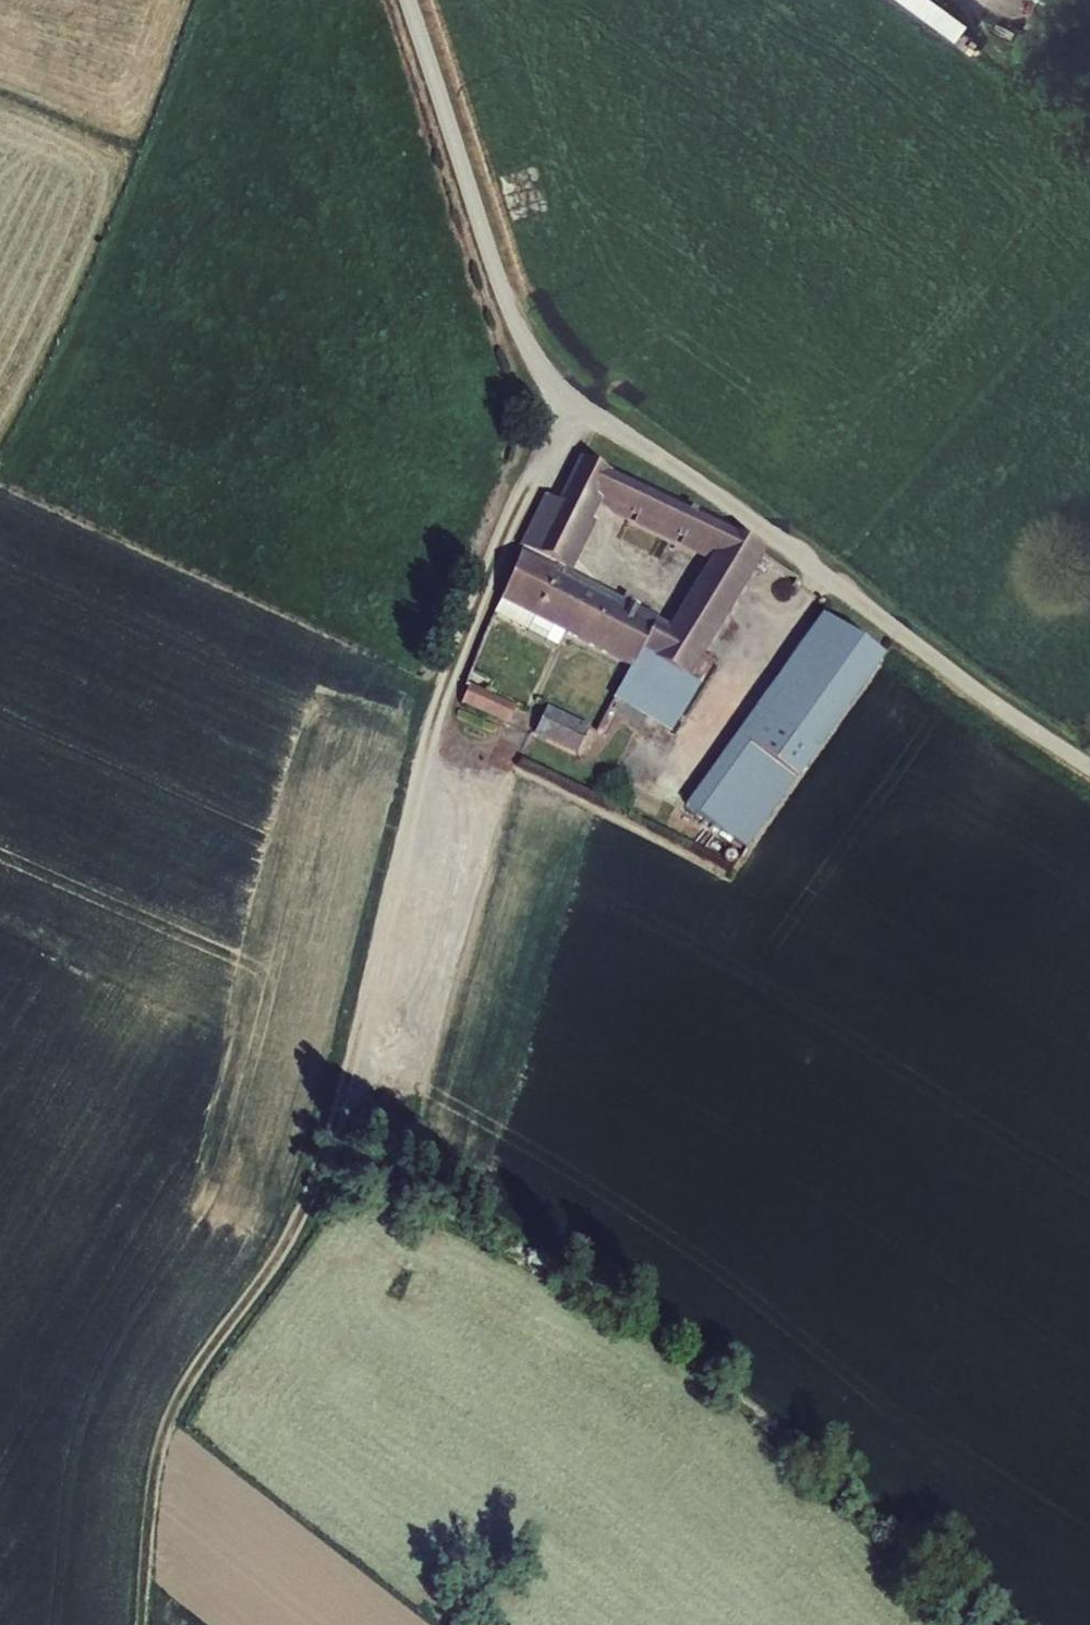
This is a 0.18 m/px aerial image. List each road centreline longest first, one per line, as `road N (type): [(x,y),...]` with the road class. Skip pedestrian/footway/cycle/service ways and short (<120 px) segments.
road 1 (track): [(564,394),(449,675),(311,1187),(163,1420),(132,1624)]
road 2 (unclassified): [(408,0),(502,292),(543,372),(1089,768)]

